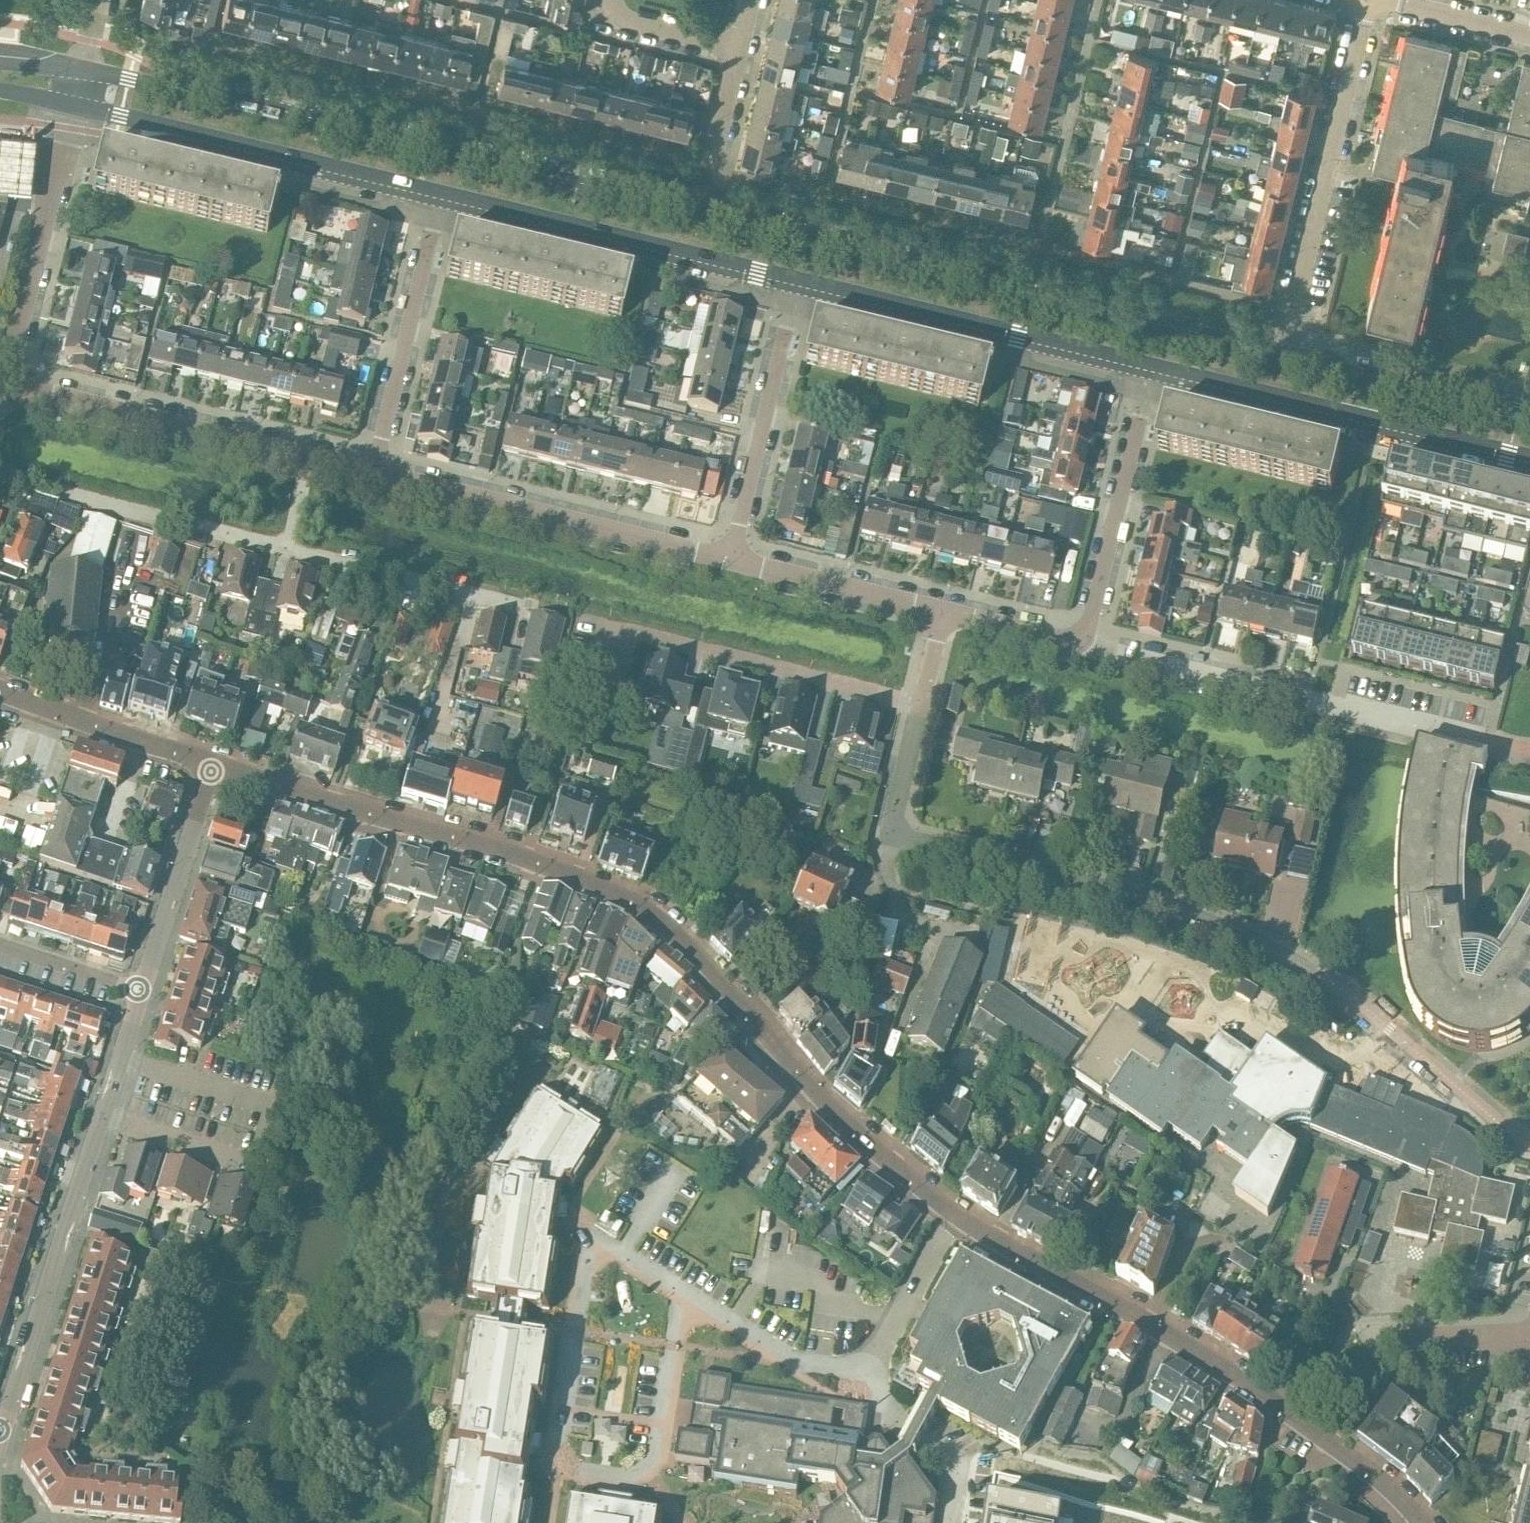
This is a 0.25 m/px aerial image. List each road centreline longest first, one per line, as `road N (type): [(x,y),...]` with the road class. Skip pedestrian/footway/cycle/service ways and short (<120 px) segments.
road 1 (unclassified): [(1423,1522),(1294,1416),(953,1213),(836,1111),(671,932),(613,893),(546,865),(214,766)]
road 2 (tertiary): [(705,215),(81,69)]
road 3 (tertiary): [(1279,358),(705,215)]
road 4 (residential): [(1314,972),(1151,901),(918,843),(898,831),(893,810),(921,706)]
road 5 (residential): [(0,1426),(144,990)]
road 6 (residential): [(1483,739),(1076,641)]
road 7 (tertiary): [(1146,364),(1529,457)]
road 8 (tertiary): [(76,105),(444,193)]
road 9 (residential): [(921,706),(610,629),(596,685)]
road 10 (residential): [(1279,358),(1369,0)]
road 11 (residential): [(732,562),(375,473)]
road 12 (tertiary): [(794,281),(1146,364)]
road 13 (tertiary): [(444,193),(794,281)]
road 14 (residential): [(0,465),(5,475),(288,550)]
road 15 (residential): [(76,105),(13,349),(24,389)]
road 16 (residential): [(309,457),(24,389)]
road 17 (residential): [(375,473),(444,193)]
road 18 (residential): [(732,562),(794,281)]
road 19 (residential): [(1076,641),(1146,364)]
road 20 (tertiary): [(1529,418),(1279,358)]
road 21 (residential): [(144,990),(214,766)]
road 22 (unclassified): [(0,688),(214,766)]
road 23 (residential): [(943,612),(732,562)]
road 24 (residential): [(705,215),(745,42)]
road 25 (residential): [(288,550),(446,592)]
road 26 (residential): [(602,0),(601,7),(745,42)]
road 27 (residential): [(144,990),(0,941)]
road 28 (residential): [(1076,641),(943,612)]

